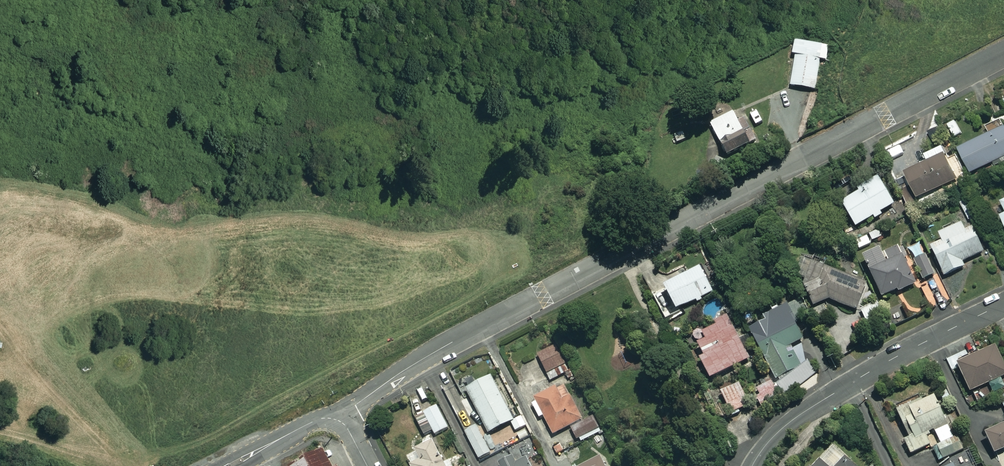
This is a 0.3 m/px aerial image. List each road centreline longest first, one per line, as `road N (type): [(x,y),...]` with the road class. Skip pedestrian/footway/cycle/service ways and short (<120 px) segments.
road 1 (residential): [(342,423),(434,351),(1003,53)]
road 2 (residential): [(752,465),(775,435),(816,404),(1003,303)]
road 3 (residential): [(228,465),(319,419),(342,423)]

